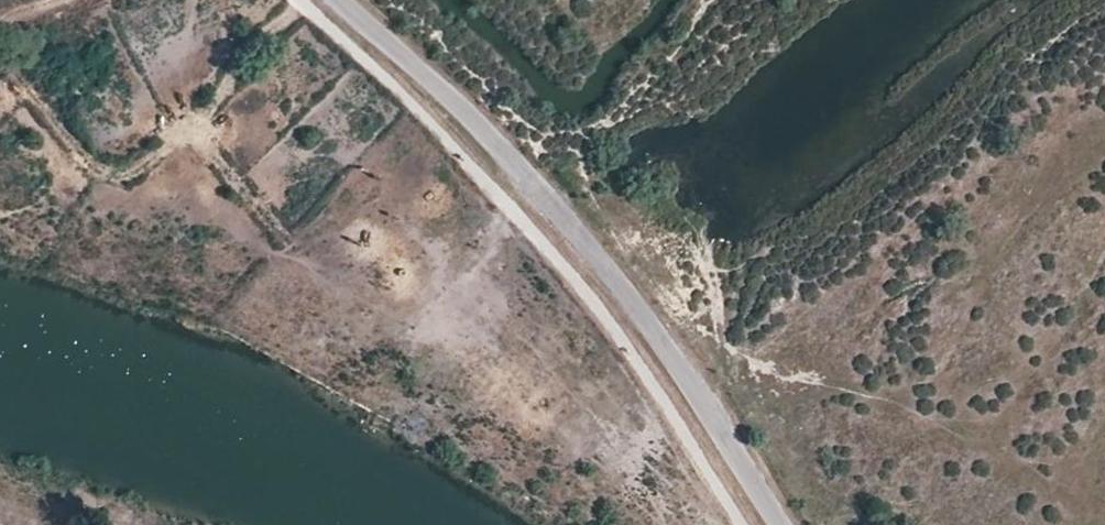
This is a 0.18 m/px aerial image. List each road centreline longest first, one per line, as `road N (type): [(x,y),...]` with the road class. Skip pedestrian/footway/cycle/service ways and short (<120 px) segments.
road 1 (unclassified): [(791,524),(654,319),(554,194),(341,0)]

